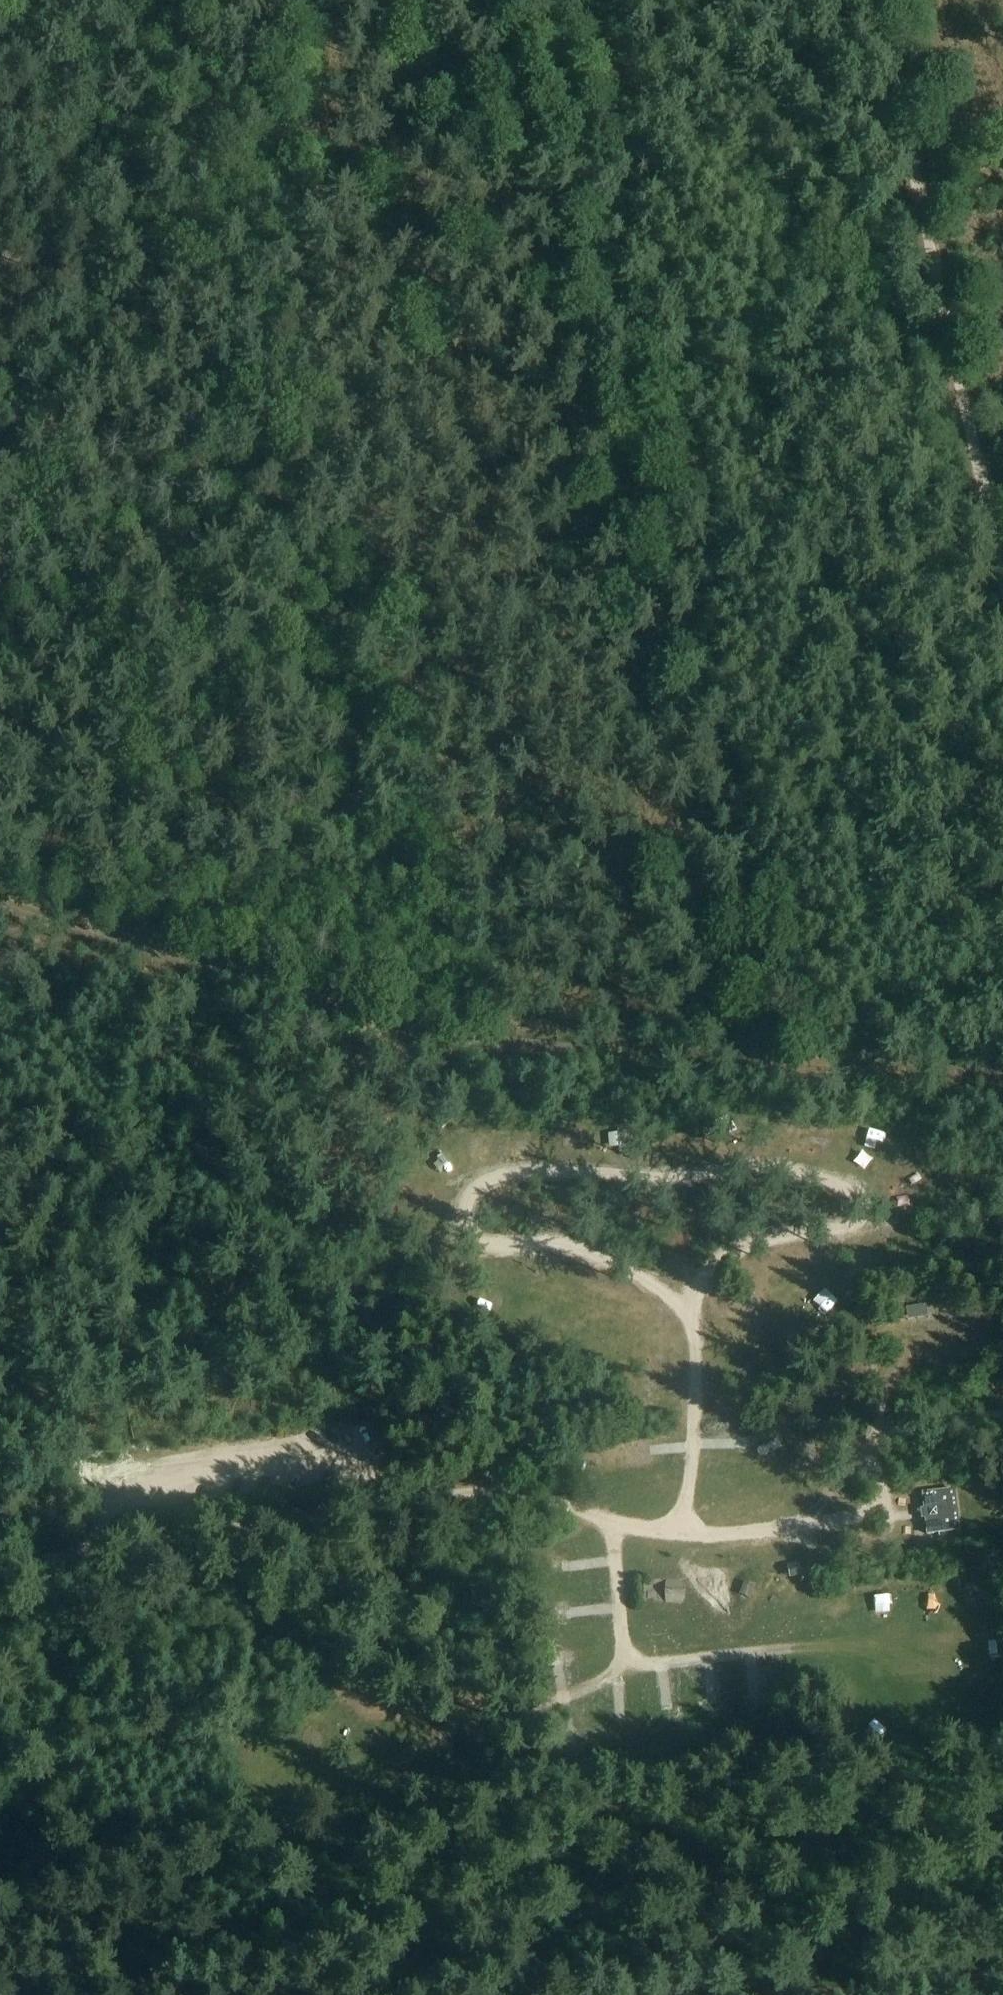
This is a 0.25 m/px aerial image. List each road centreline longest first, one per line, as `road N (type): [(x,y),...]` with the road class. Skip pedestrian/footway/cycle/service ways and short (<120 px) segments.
road 1 (track): [(1002,1071),(447,1027),(0,898)]
road 2 (track): [(0,1565),(485,1493),(535,1496),(618,1525)]
road 3 (track): [(1002,550),(883,0)]
road 4 (track): [(840,1520),(873,1511),(882,1489),(873,1456),(882,1435),(1002,1420)]
road 5 (track): [(782,1994),(1002,1967)]

